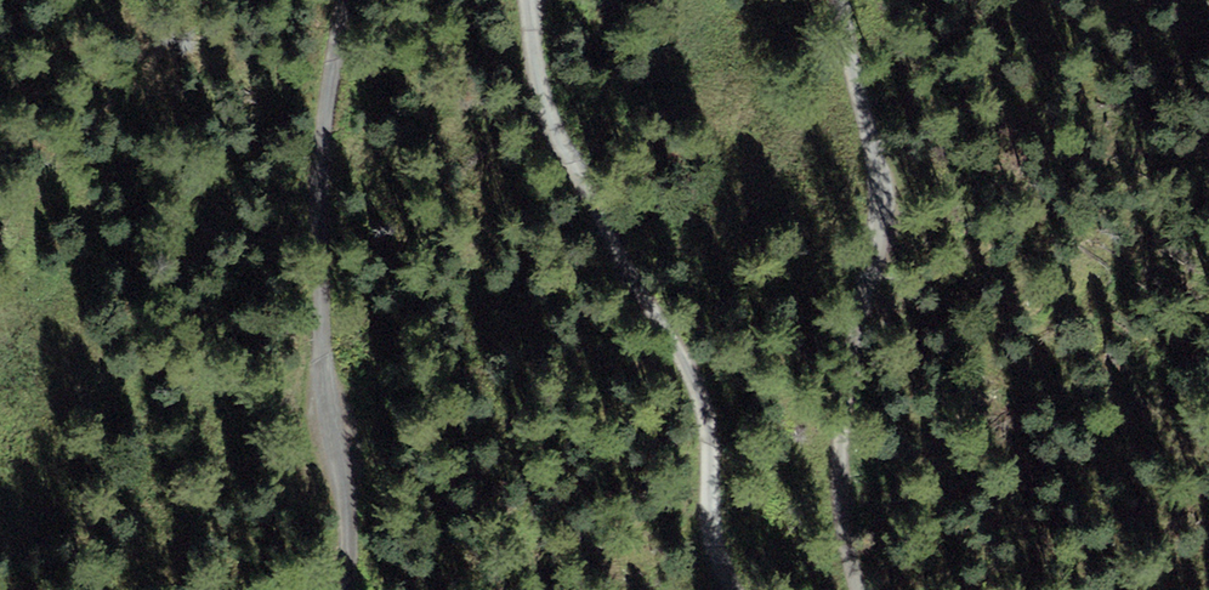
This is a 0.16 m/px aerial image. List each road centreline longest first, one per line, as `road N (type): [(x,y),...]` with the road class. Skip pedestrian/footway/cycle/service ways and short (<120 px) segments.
road 1 (track): [(734,589),(713,543),(711,425),(702,388),(551,125),(528,0)]
road 2 (track): [(839,0),(887,198),(850,362),(844,461),(862,589)]
road 3 (track): [(345,0),(324,135),(323,290),(347,589)]

